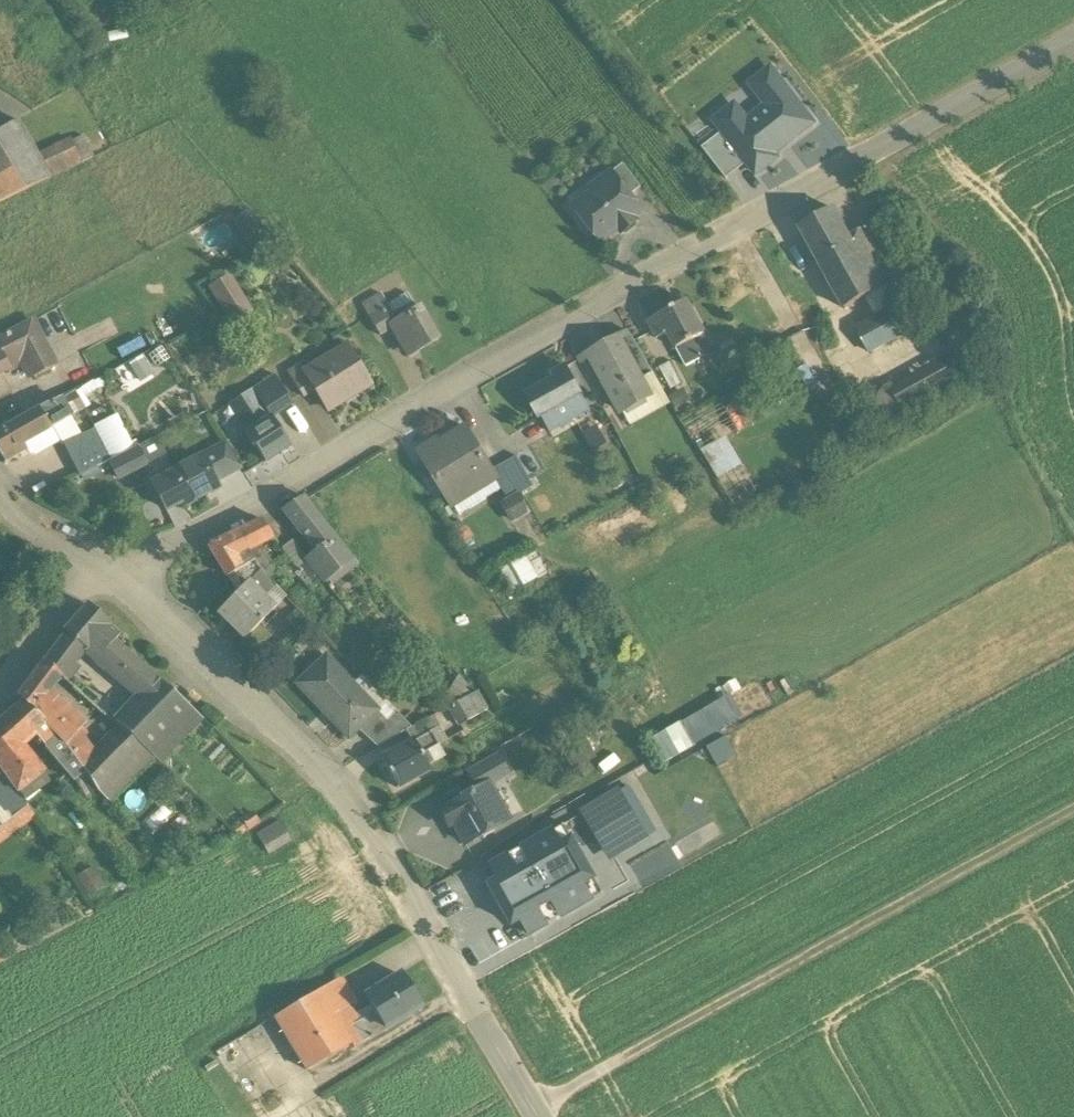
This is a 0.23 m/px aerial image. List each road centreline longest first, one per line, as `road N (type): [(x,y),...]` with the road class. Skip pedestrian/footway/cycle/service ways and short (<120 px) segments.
road 1 (residential): [(1073,50),(145,564),(126,586)]
road 2 (unclassified): [(126,586),(226,674),(338,791),(534,1113)]
road 3 (track): [(534,1113),(1073,823)]
road 4 (residential): [(101,568),(0,701)]
road 5 (unclassified): [(0,498),(101,568)]

